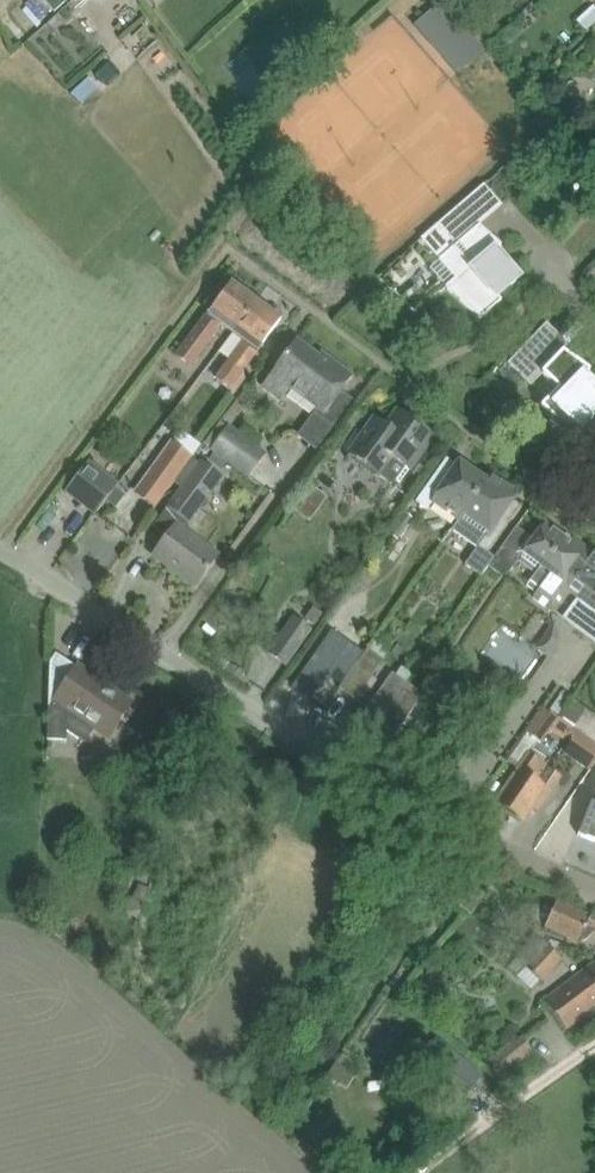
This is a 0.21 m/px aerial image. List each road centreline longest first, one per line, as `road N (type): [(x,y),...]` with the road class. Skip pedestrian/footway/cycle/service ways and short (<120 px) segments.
road 1 (unclassified): [(594,886),(415,798),(38,564),(0,550)]

